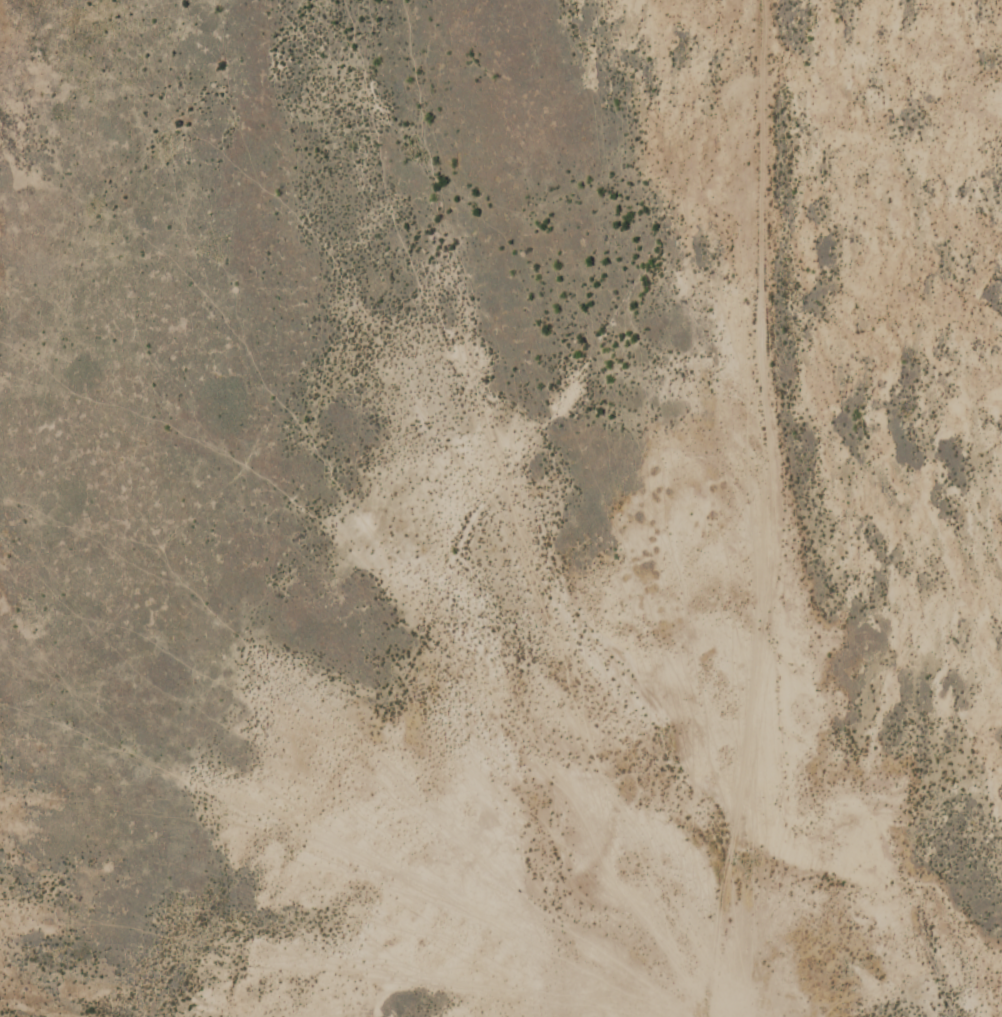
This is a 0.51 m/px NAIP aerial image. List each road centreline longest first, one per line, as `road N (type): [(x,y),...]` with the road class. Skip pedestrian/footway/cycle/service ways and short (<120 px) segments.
road 1 (track): [(760,0),(756,738),(702,1016)]

